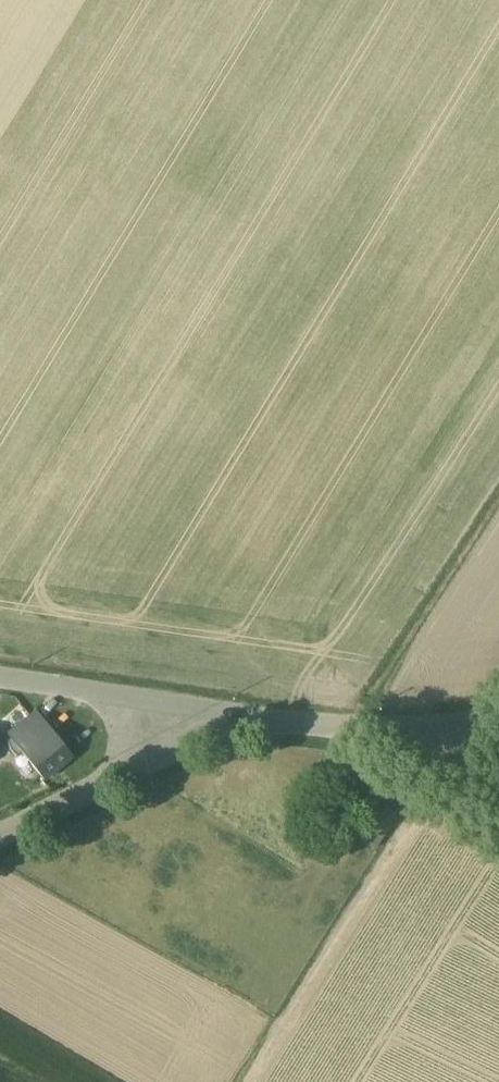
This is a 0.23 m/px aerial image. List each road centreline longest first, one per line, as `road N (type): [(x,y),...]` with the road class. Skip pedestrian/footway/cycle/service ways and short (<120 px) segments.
road 1 (unclassified): [(185,705),(430,738)]
road 2 (unclassified): [(0,836),(126,772),(185,705)]
road 3 (unclassified): [(0,678),(185,705)]

